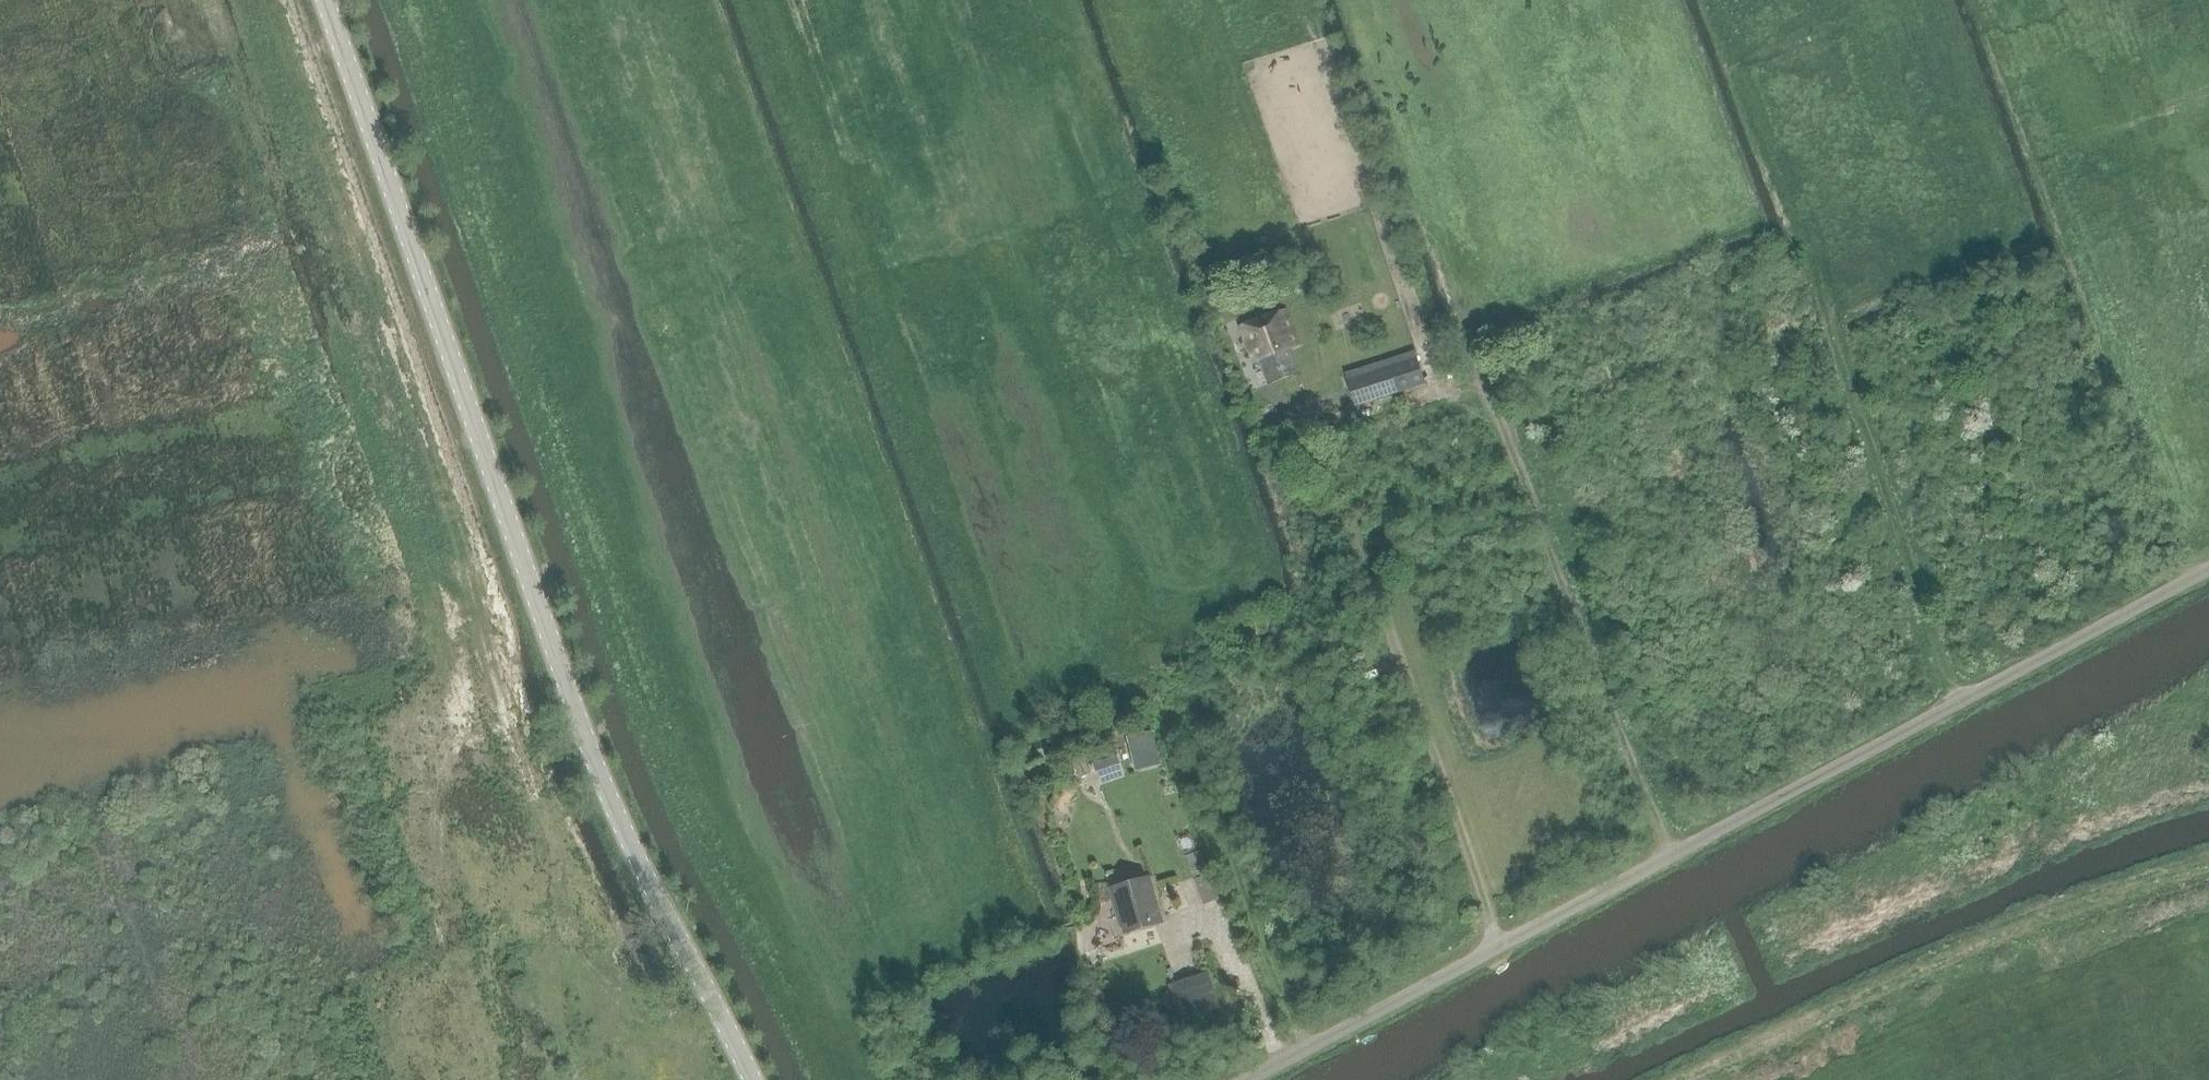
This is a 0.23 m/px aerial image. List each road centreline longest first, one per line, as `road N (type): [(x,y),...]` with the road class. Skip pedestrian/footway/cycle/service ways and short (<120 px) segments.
road 1 (tertiary): [(753,1079),(591,760),(324,0)]
road 2 (unclassified): [(1226,1079),(1730,832),(2208,569)]

